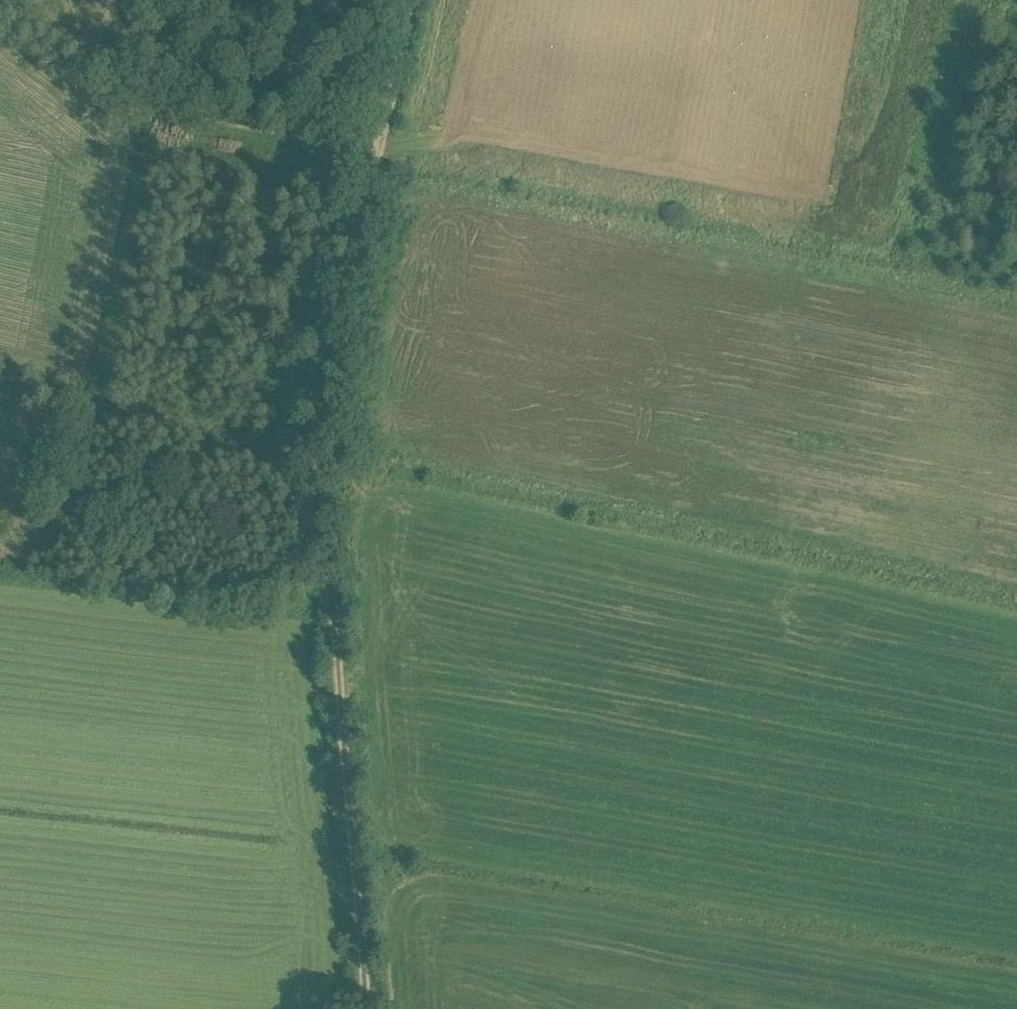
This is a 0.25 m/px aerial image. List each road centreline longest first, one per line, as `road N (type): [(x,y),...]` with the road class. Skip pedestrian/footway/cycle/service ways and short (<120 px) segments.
road 1 (track): [(410,0),(327,438),(372,1008)]

